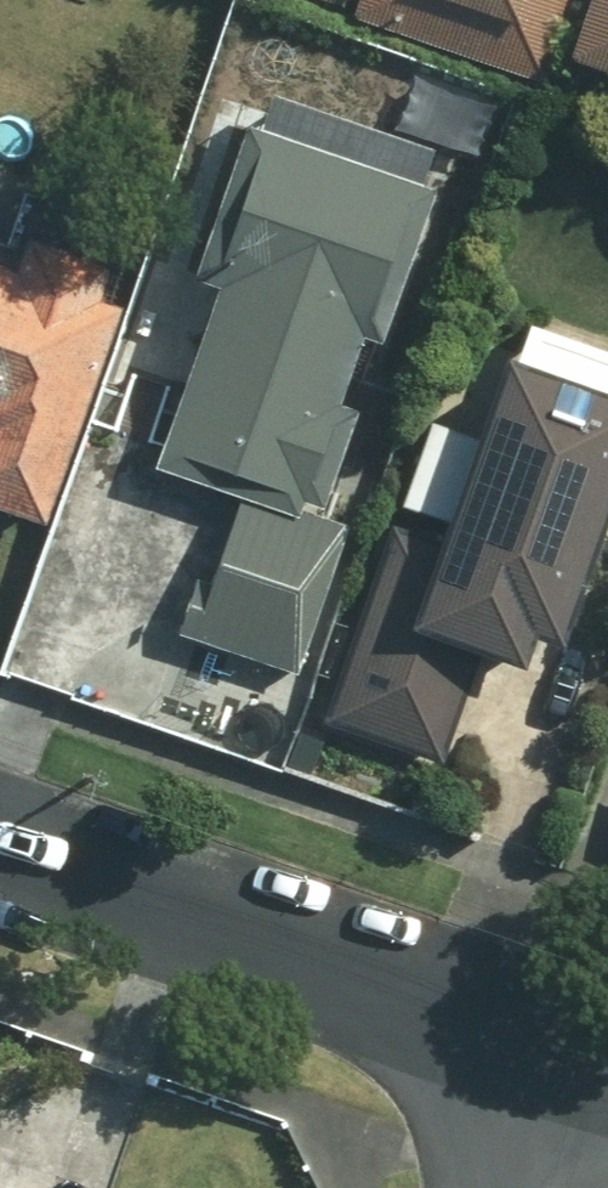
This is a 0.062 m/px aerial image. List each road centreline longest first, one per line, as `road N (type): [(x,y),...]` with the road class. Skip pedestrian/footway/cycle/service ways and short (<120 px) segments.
road 1 (residential): [(561,1065),(0,865)]
road 2 (residential): [(522,1187),(561,1065)]

